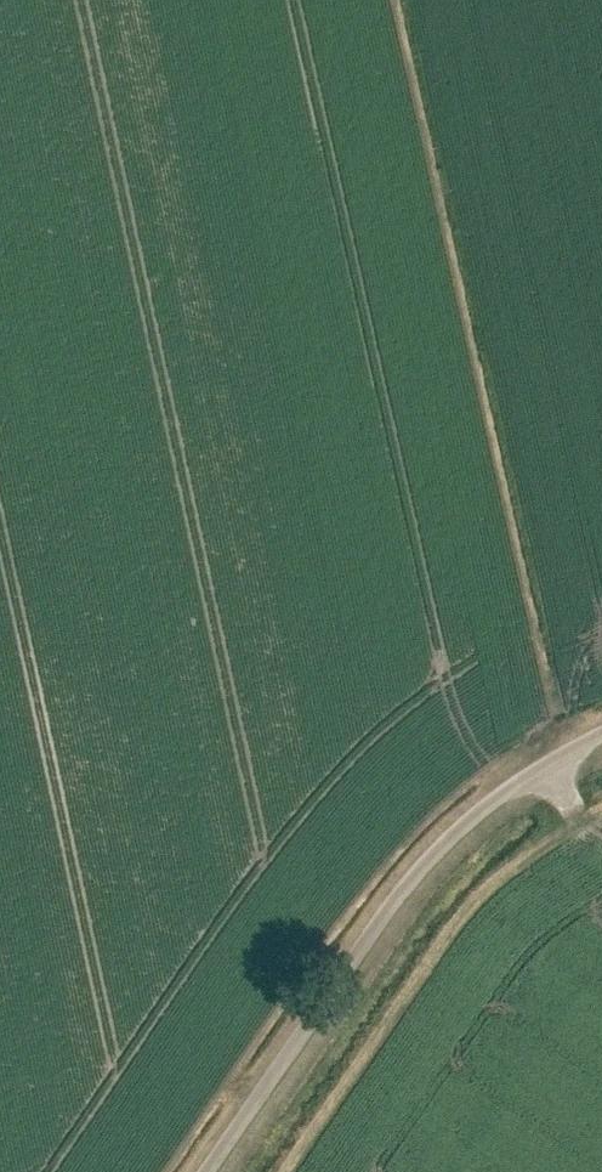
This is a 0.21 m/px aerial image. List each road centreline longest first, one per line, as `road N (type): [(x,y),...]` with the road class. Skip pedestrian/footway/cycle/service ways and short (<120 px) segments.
road 1 (unclassified): [(206,1171),(447,835),(601,733)]

